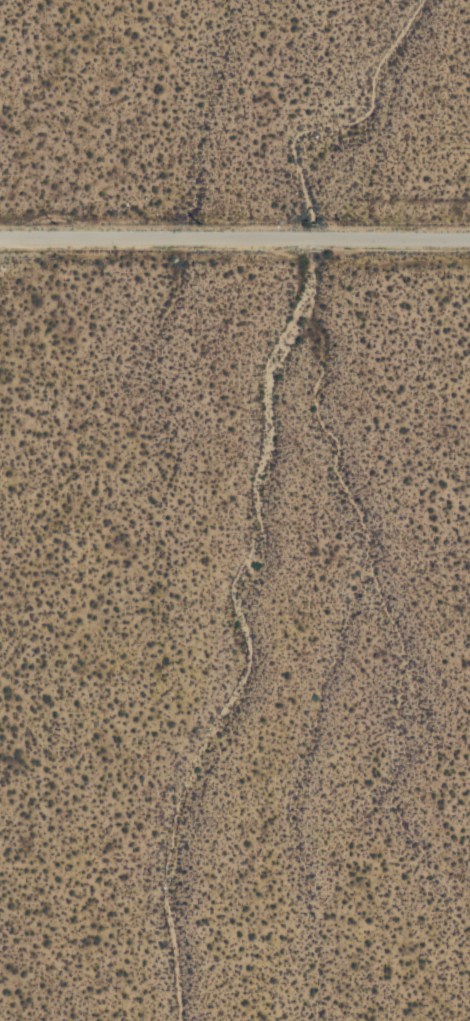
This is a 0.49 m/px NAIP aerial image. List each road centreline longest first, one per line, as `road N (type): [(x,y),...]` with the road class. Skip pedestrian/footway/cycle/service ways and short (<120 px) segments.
road 1 (residential): [(0,238),(469,243)]

